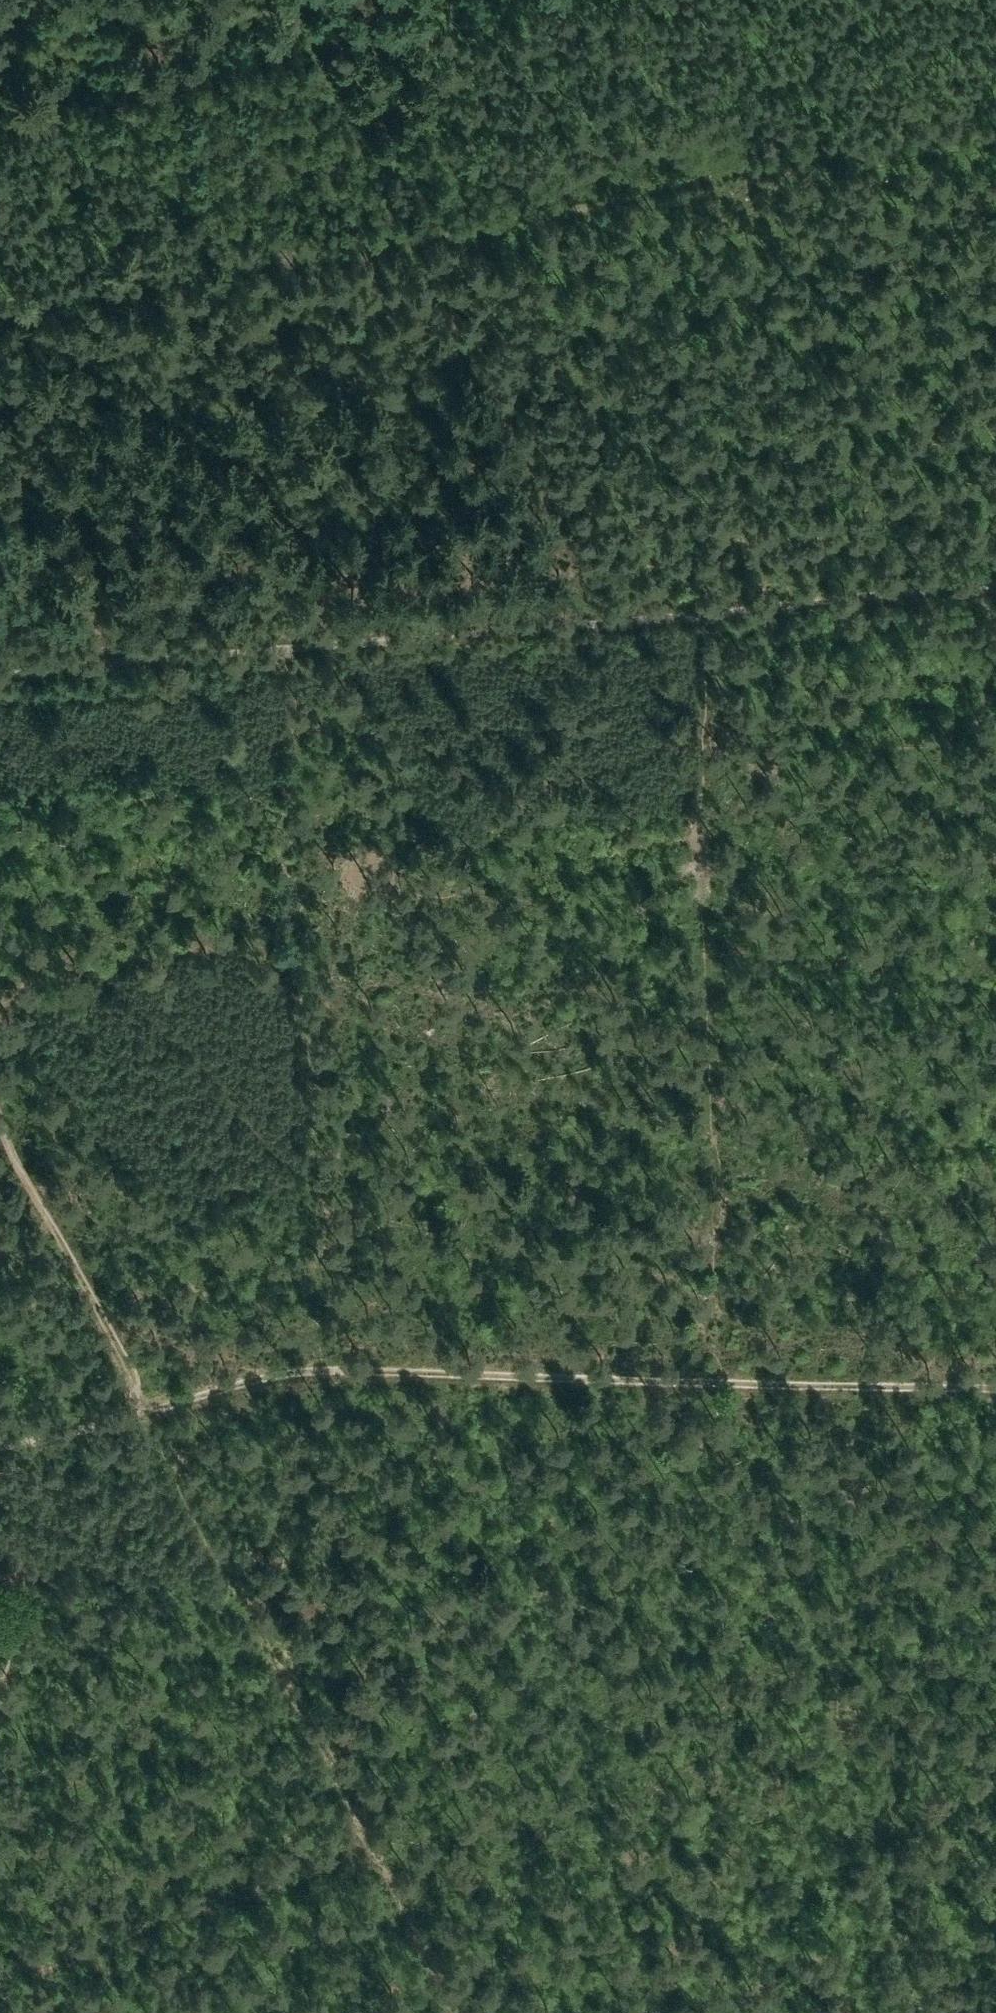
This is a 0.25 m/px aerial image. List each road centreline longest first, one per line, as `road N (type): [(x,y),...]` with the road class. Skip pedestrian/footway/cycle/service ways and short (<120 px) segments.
road 1 (track): [(995,585),(0,674)]
road 2 (track): [(149,1404),(287,1356),(331,1352),(995,1367)]
road 3 (track): [(0,1116),(149,1404),(83,1432),(0,1440)]

